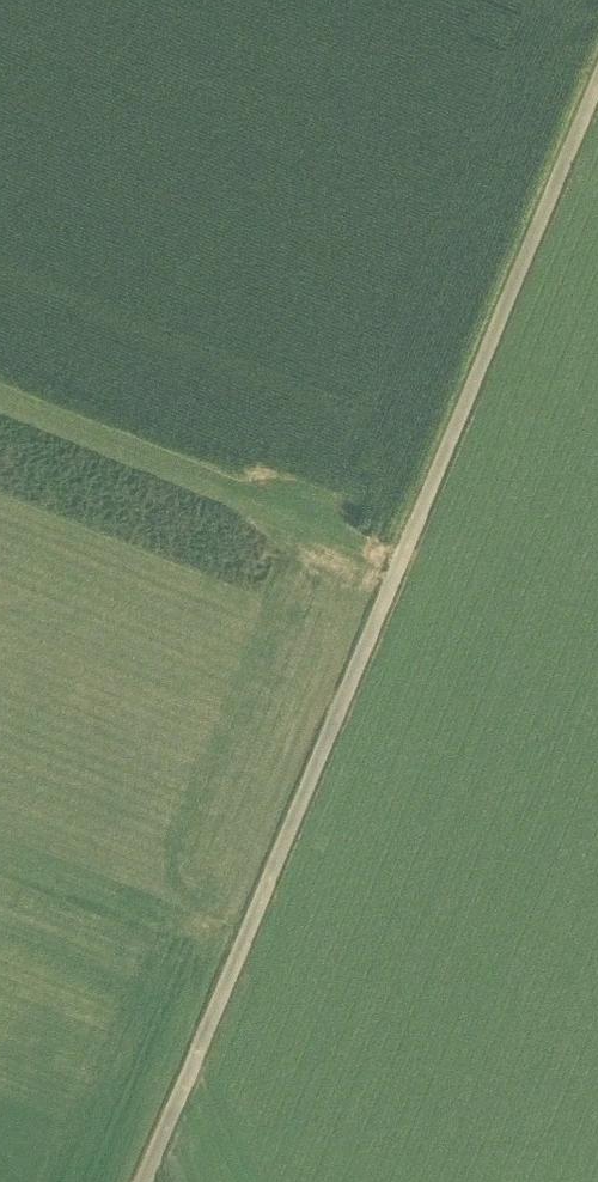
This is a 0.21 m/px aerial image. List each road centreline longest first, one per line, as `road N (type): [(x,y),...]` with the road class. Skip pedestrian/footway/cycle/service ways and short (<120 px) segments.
road 1 (track): [(142,1181),(597,81)]

